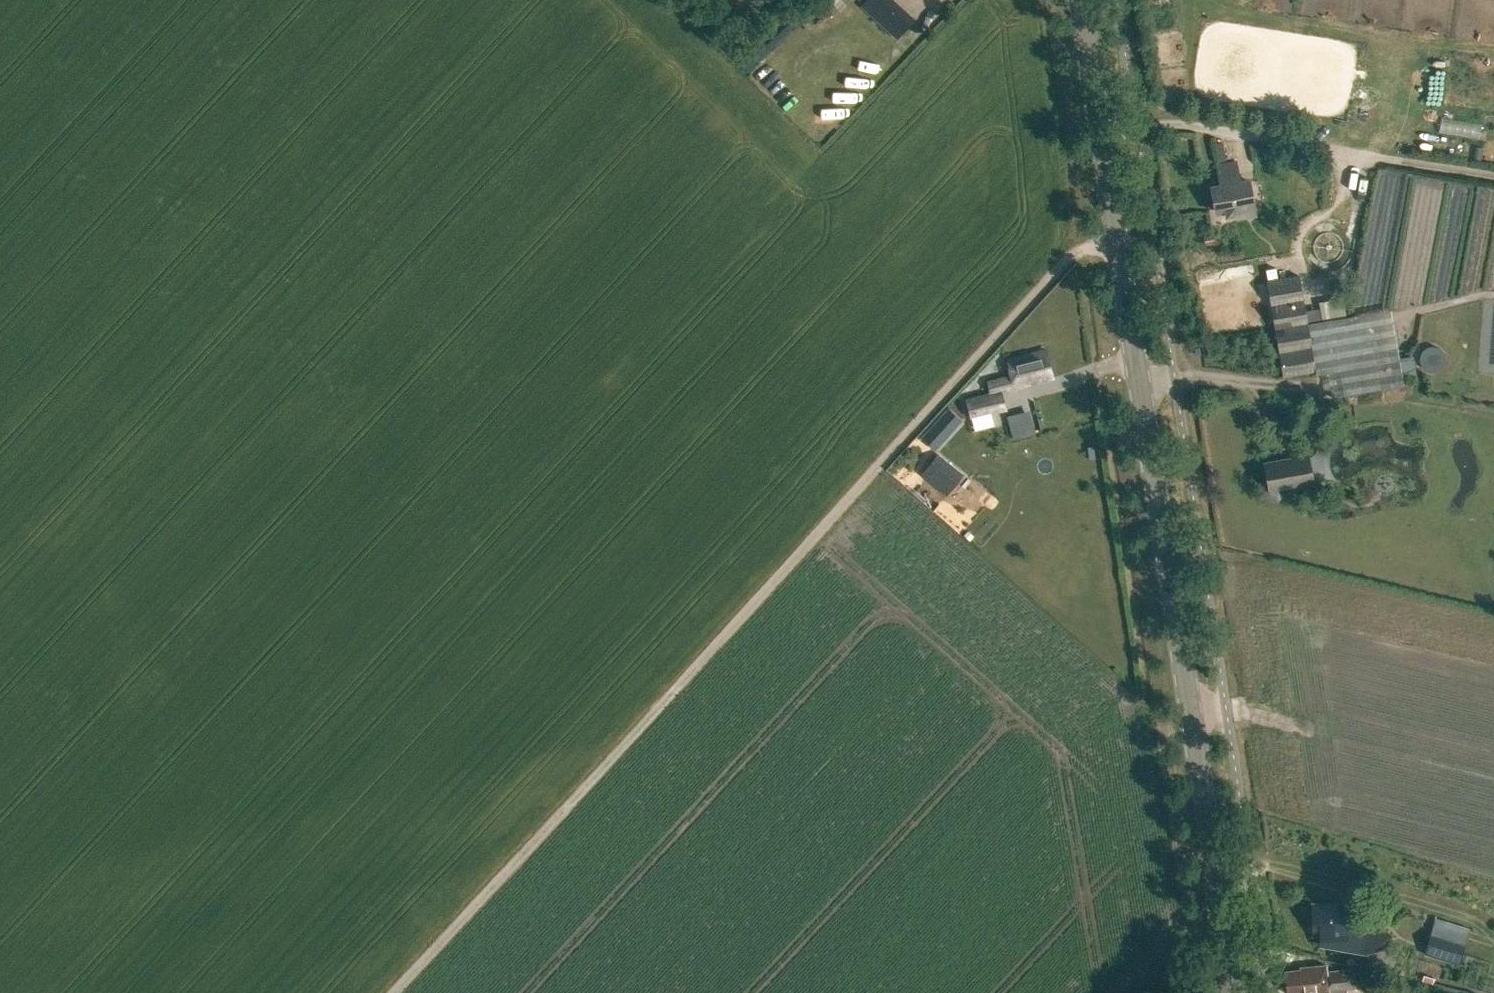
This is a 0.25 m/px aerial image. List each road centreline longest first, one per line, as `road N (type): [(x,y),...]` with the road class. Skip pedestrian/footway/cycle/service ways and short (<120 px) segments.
road 1 (track): [(1116,243),(1064,260),(392,992)]
road 2 (tertiary): [(1234,992),(1081,0)]

